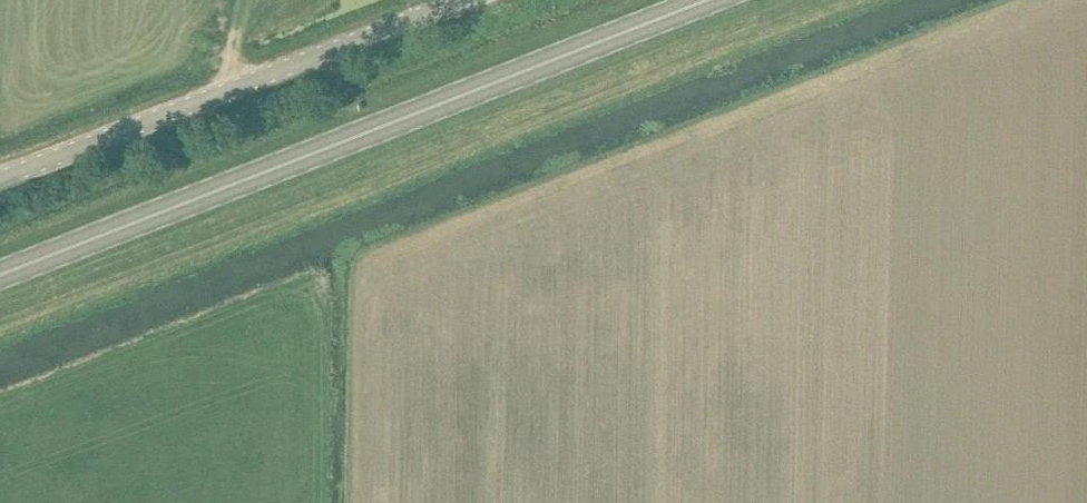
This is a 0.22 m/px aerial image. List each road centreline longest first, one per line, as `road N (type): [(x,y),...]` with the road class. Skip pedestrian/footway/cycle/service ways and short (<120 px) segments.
road 1 (primary): [(708,0),(0,276)]
road 2 (unclassified): [(0,177),(456,0)]

